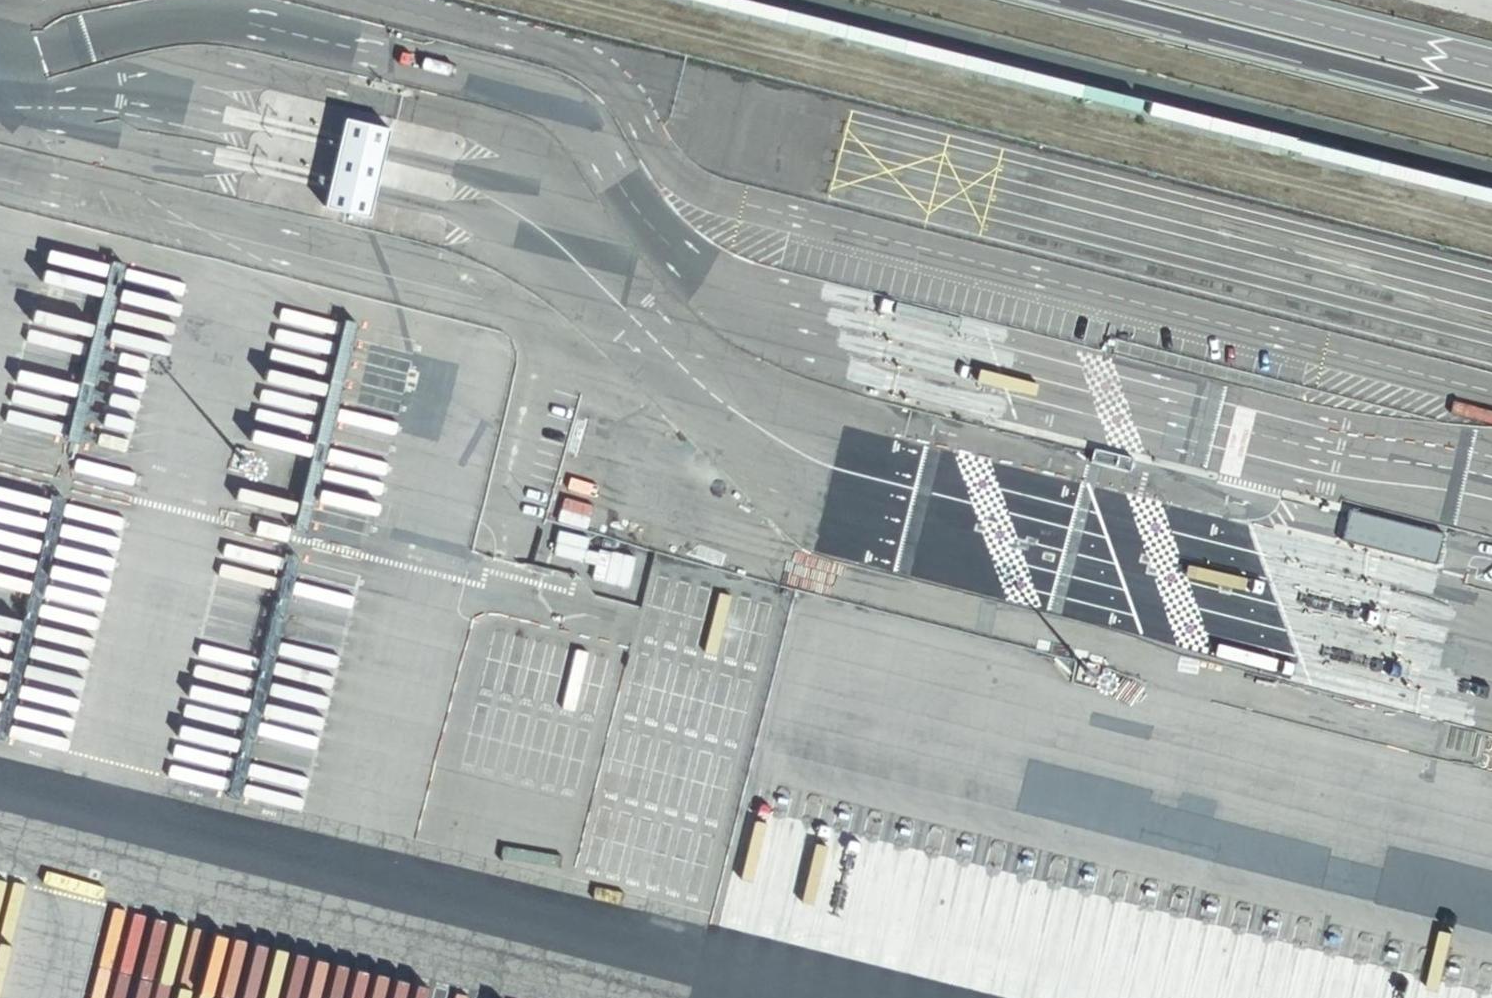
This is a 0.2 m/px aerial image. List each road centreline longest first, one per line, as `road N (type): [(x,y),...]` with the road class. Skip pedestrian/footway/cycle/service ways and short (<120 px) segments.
road 1 (unclassified): [(1078,0),(1491,104)]
road 2 (unclassified): [(1491,69),(1217,0)]

